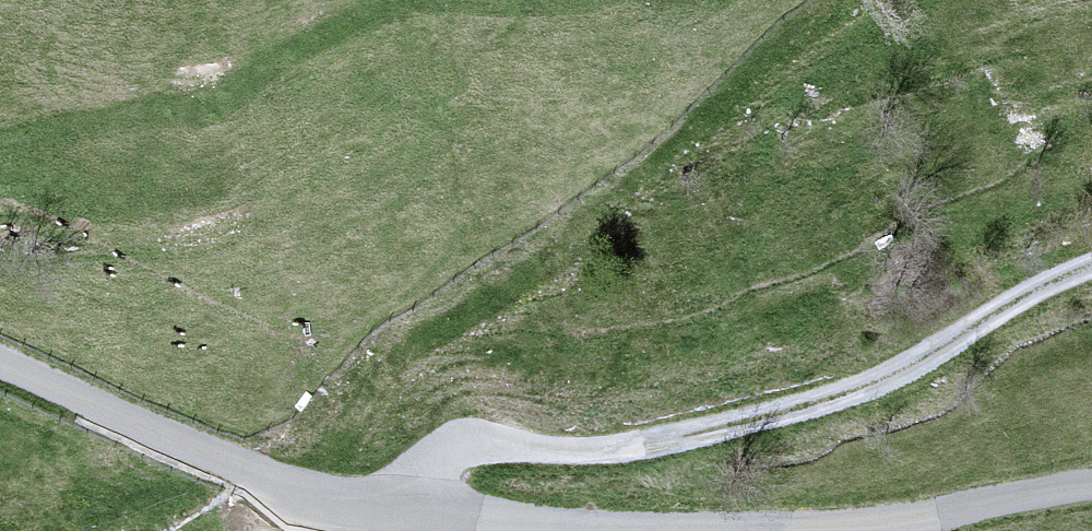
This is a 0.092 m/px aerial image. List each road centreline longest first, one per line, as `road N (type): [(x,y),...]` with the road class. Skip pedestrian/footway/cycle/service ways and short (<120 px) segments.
road 1 (unclassified): [(1091,483),(875,524),(729,530),(511,524),(271,484),(0,365)]
road 2 (track): [(407,511),(435,455),(466,439),(623,447),(808,413),(943,355),(1029,294),(1091,269)]

